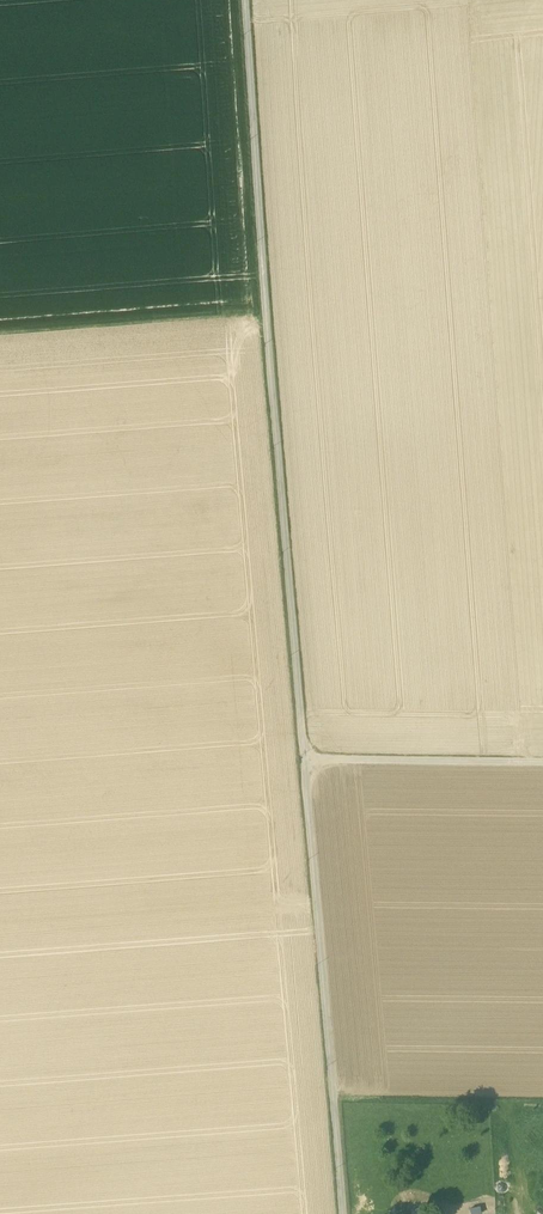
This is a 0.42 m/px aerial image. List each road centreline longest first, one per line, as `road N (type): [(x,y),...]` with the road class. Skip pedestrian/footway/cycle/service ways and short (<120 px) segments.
road 1 (unclassified): [(246,0),(343,1213)]
road 2 (track): [(542,762),(305,760)]

